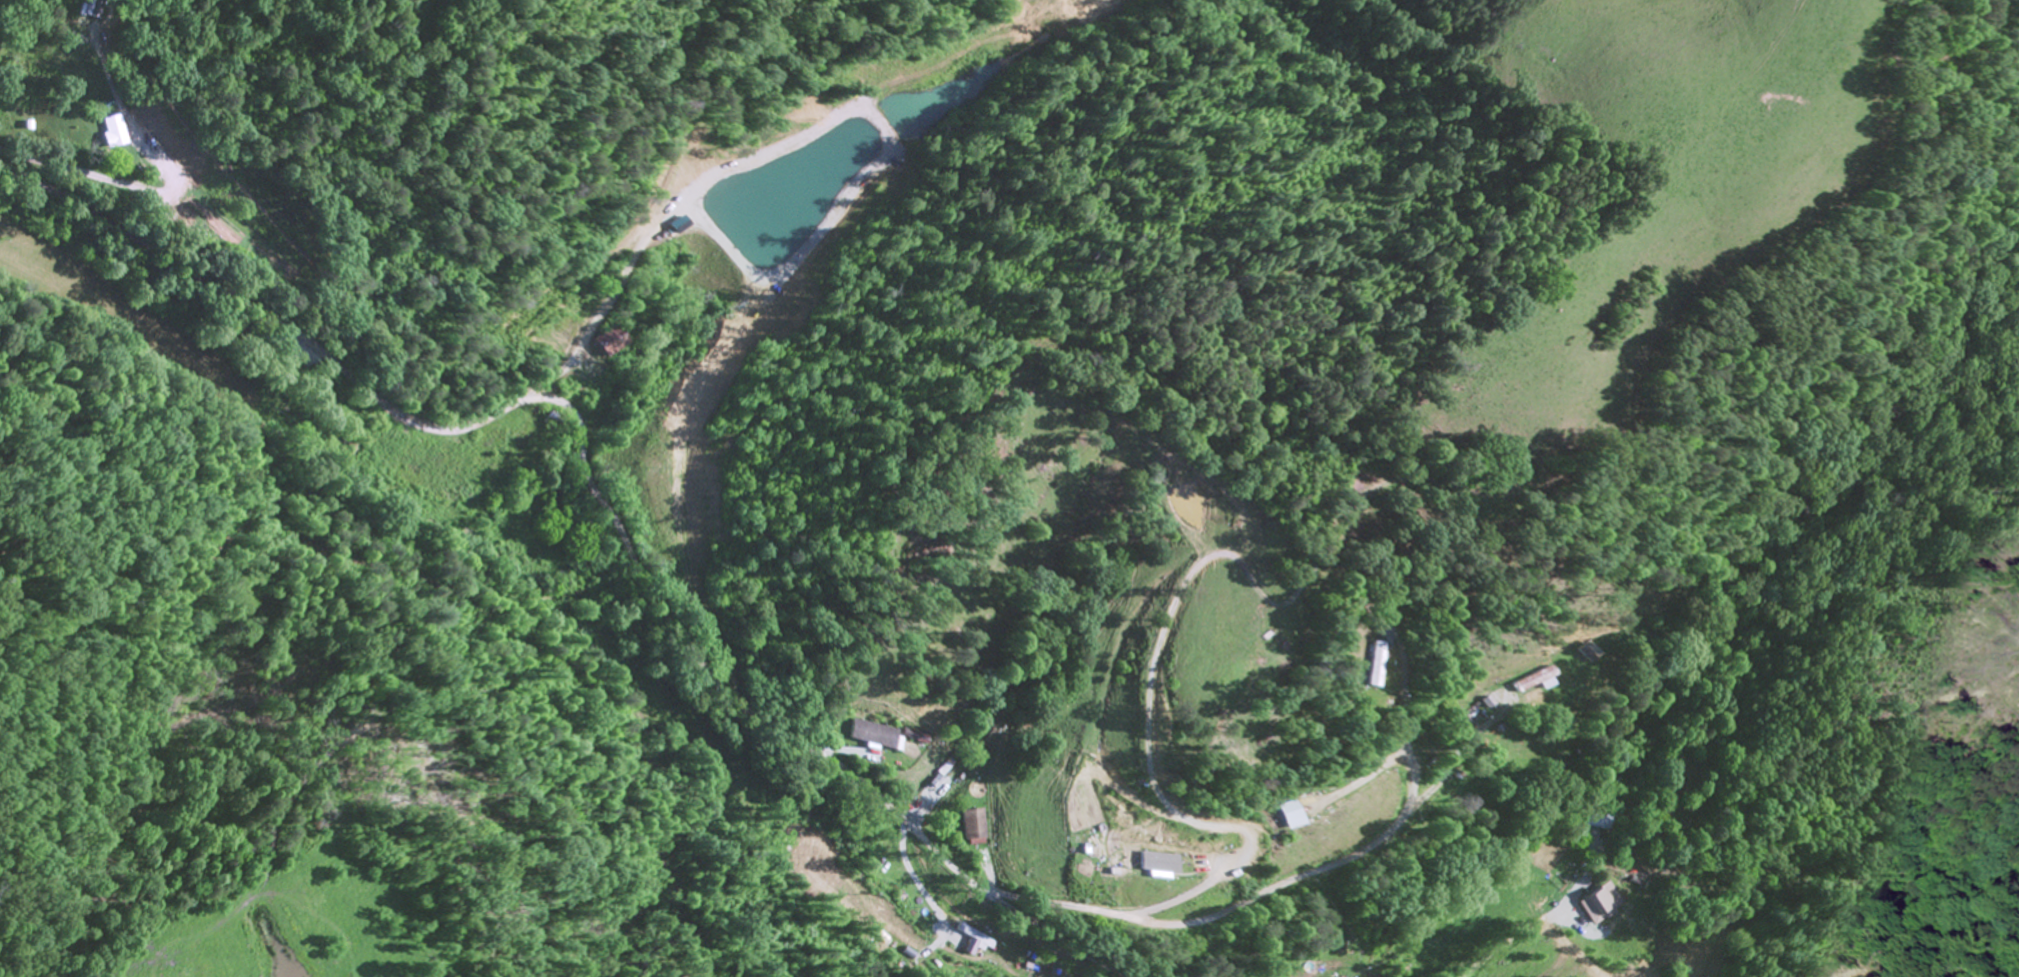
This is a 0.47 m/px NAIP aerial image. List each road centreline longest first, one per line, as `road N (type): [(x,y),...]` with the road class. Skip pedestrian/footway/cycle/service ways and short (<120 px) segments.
road 1 (residential): [(1130,976),(975,885),(858,781),(715,682),(658,606),(591,485),(578,418),(562,402),(530,399),(452,429),(412,420),(290,325),(0,167)]
road 2 (residential): [(319,347),(526,0)]
road 3 (residential): [(1434,781),(1380,634)]

